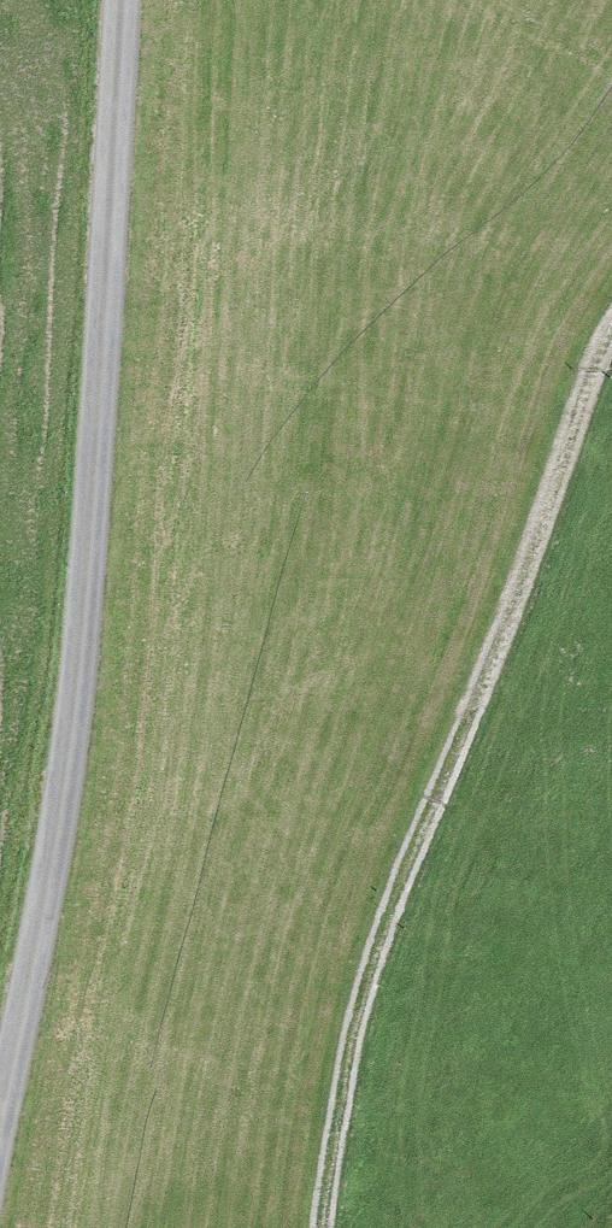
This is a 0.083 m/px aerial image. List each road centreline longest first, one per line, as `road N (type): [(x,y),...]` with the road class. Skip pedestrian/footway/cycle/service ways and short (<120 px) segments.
road 1 (unclassified): [(0,1109),(88,601),(125,0)]
road 2 (track): [(317,1227),(335,1109),(373,956),(611,329)]

